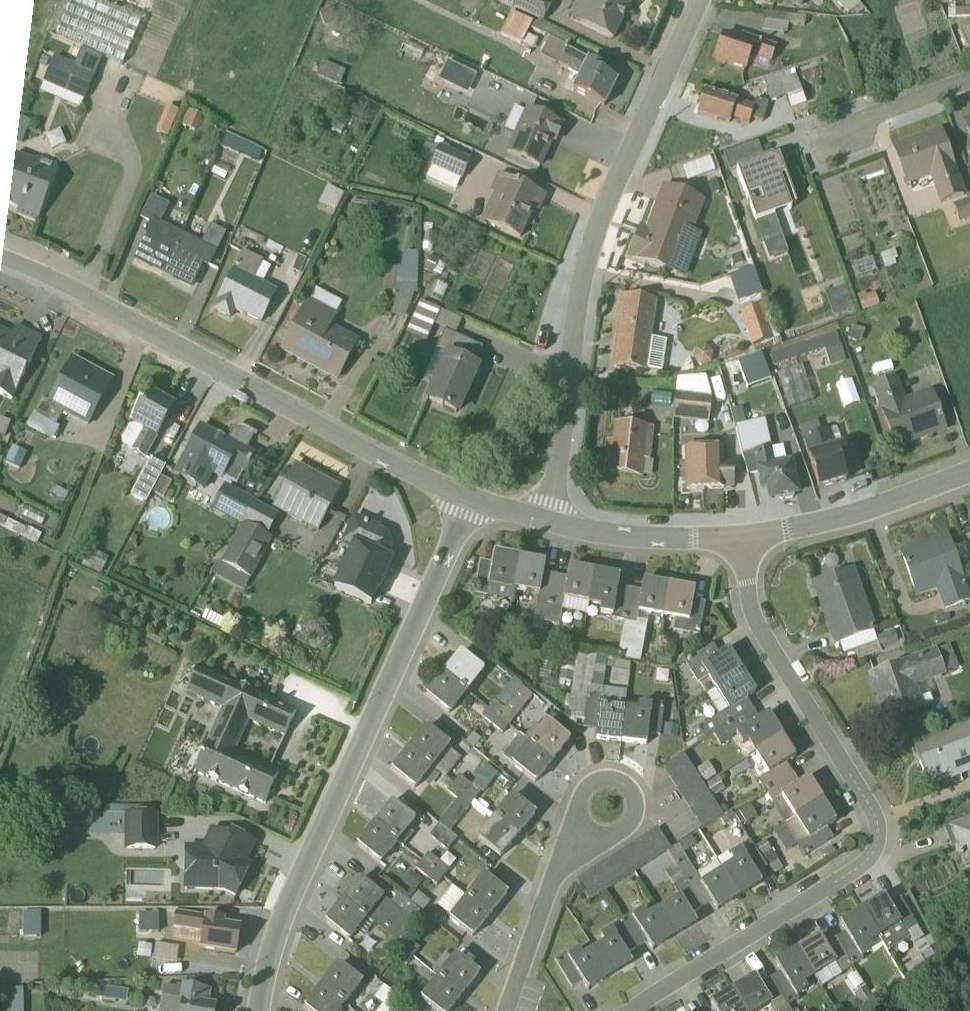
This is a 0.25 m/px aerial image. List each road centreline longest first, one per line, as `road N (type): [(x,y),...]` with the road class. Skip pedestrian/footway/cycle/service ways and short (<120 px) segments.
road 1 (residential): [(743,536),(761,632),(870,809),(874,849),(863,864),(631,1010)]
road 2 (residential): [(258,1010),(272,944),(299,878),(473,500)]
road 3 (residential): [(550,524),(593,233),(697,0)]
road 4 (residential): [(0,258),(473,500)]
road 5 (residential): [(743,536),(858,514),(969,472)]
road 6 (residential): [(550,524),(642,537),(743,536)]
road 7 (residential): [(556,866),(582,794),(604,780),(627,789),(633,805),(625,827),(604,840)]
road 8 (residential): [(829,144),(873,117),(969,79)]
road 9 (residential): [(504,1010),(556,866)]

